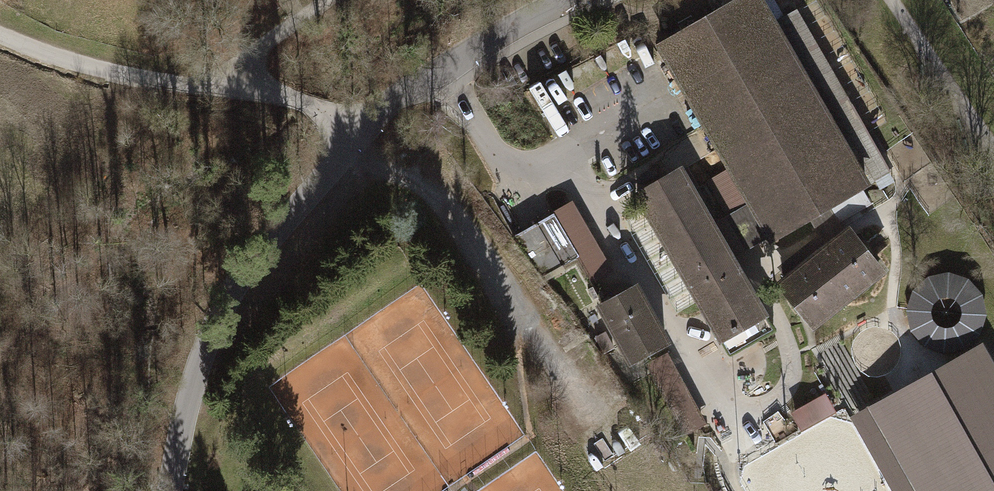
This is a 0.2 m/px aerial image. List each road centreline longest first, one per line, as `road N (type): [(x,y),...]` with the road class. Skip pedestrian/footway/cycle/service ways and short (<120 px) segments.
road 1 (residential): [(565,0),(391,103),(235,280),(202,340),(166,490)]
road 2 (track): [(358,134),(291,99),(131,77),(0,36)]
road 3 (track): [(993,154),(892,0)]

